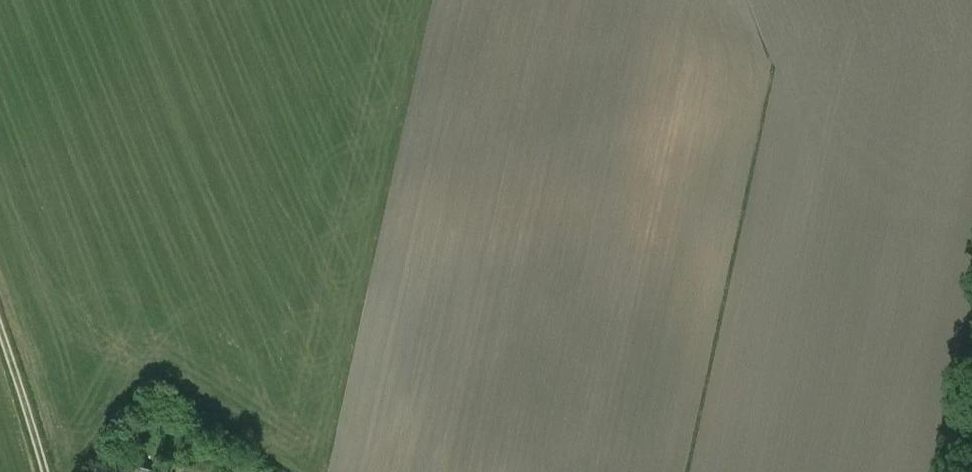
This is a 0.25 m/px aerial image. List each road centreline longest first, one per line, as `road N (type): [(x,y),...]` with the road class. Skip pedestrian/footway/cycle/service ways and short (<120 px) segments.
road 1 (unclassified): [(45,471),(0,349)]

